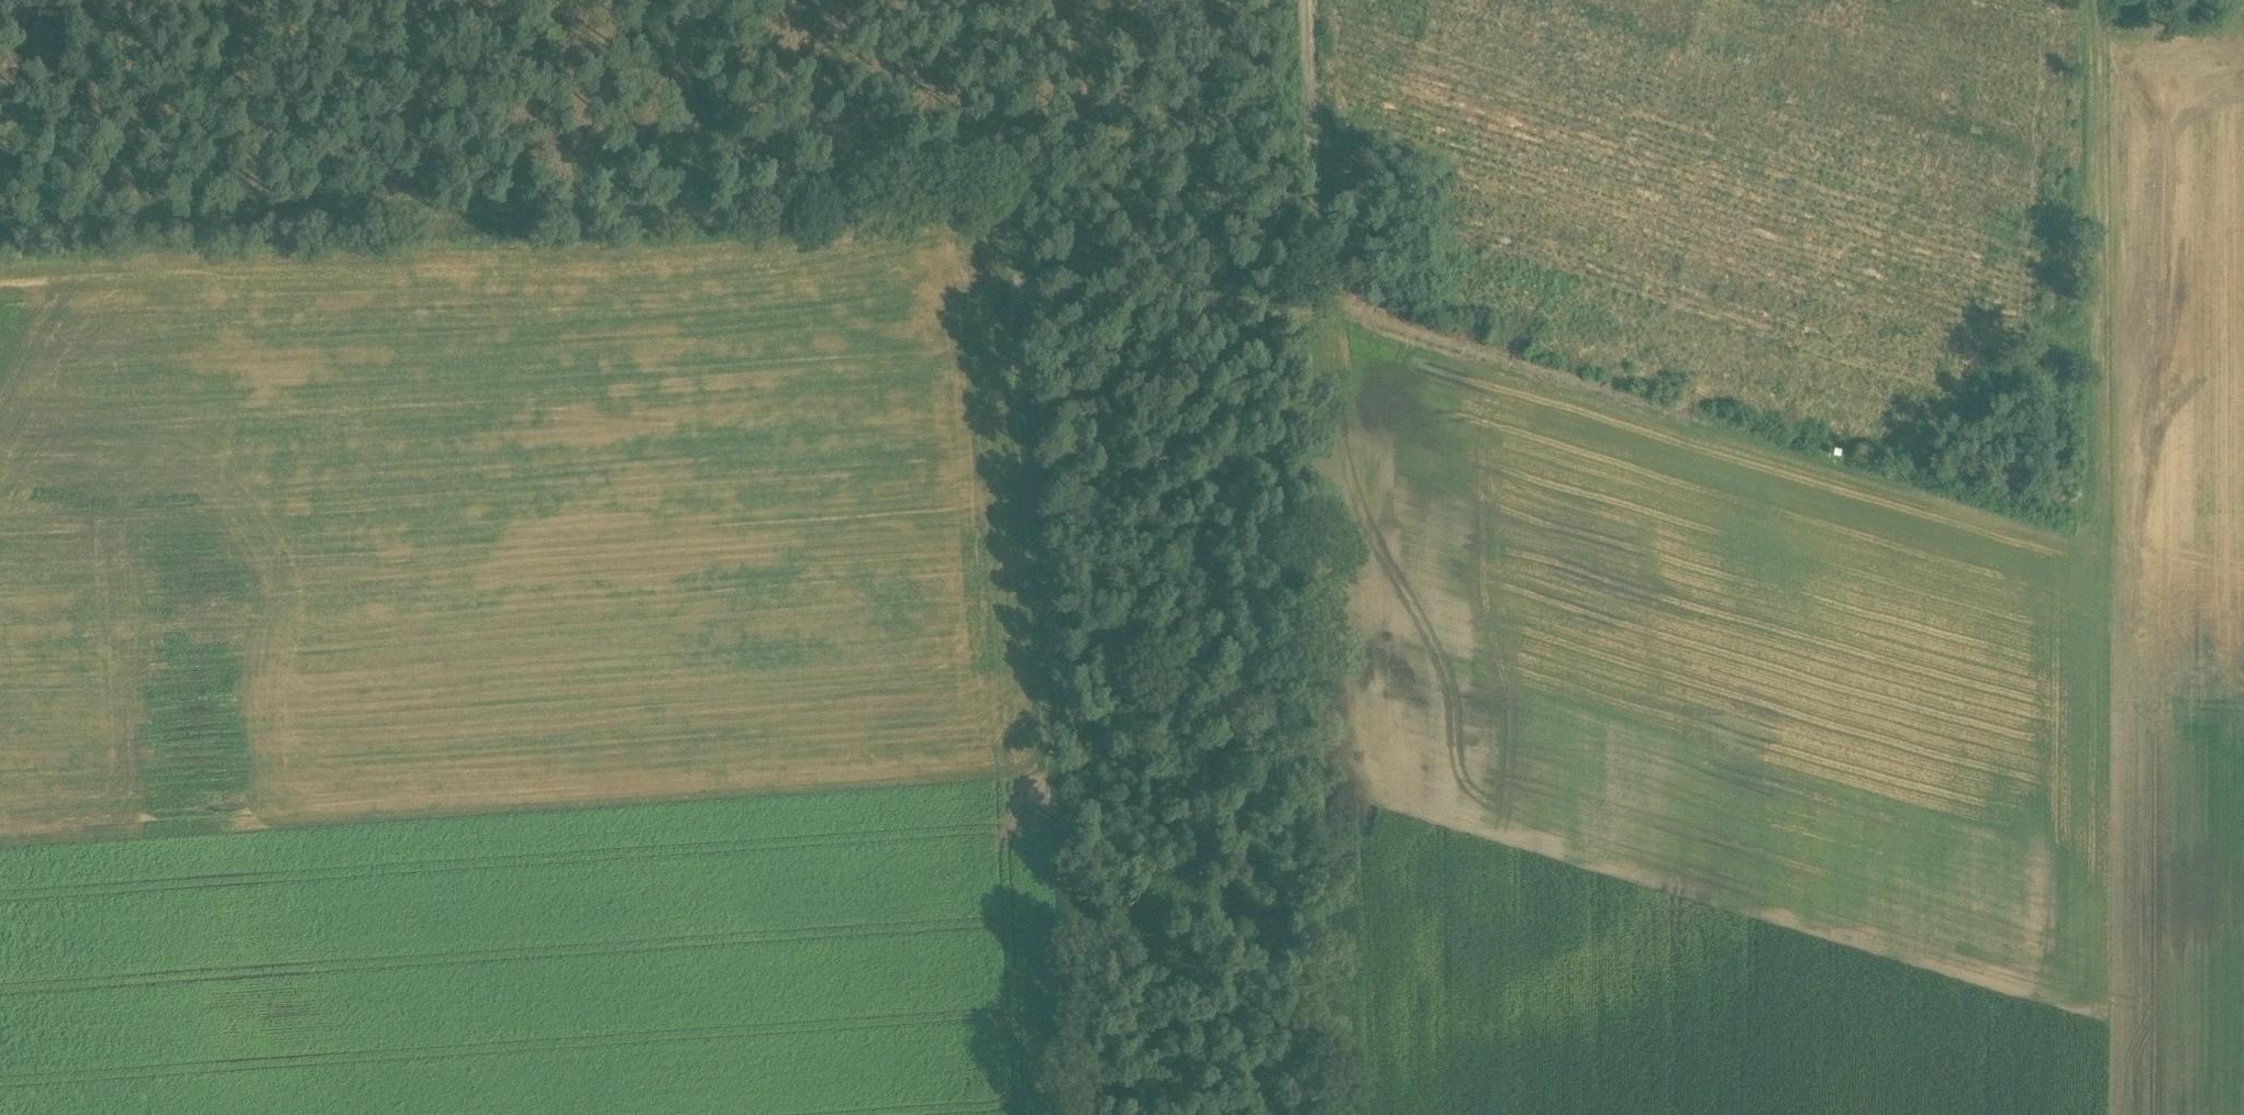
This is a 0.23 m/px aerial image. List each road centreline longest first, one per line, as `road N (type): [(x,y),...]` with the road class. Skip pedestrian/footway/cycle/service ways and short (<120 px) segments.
road 1 (track): [(1341,332),(902,280),(0,298)]
road 2 (track): [(2092,0),(2098,557),(1440,367)]
road 3 (track): [(1313,0),(1324,305),(1341,332),(1440,367)]
road 4 (unclassified): [(678,0),(682,184)]

